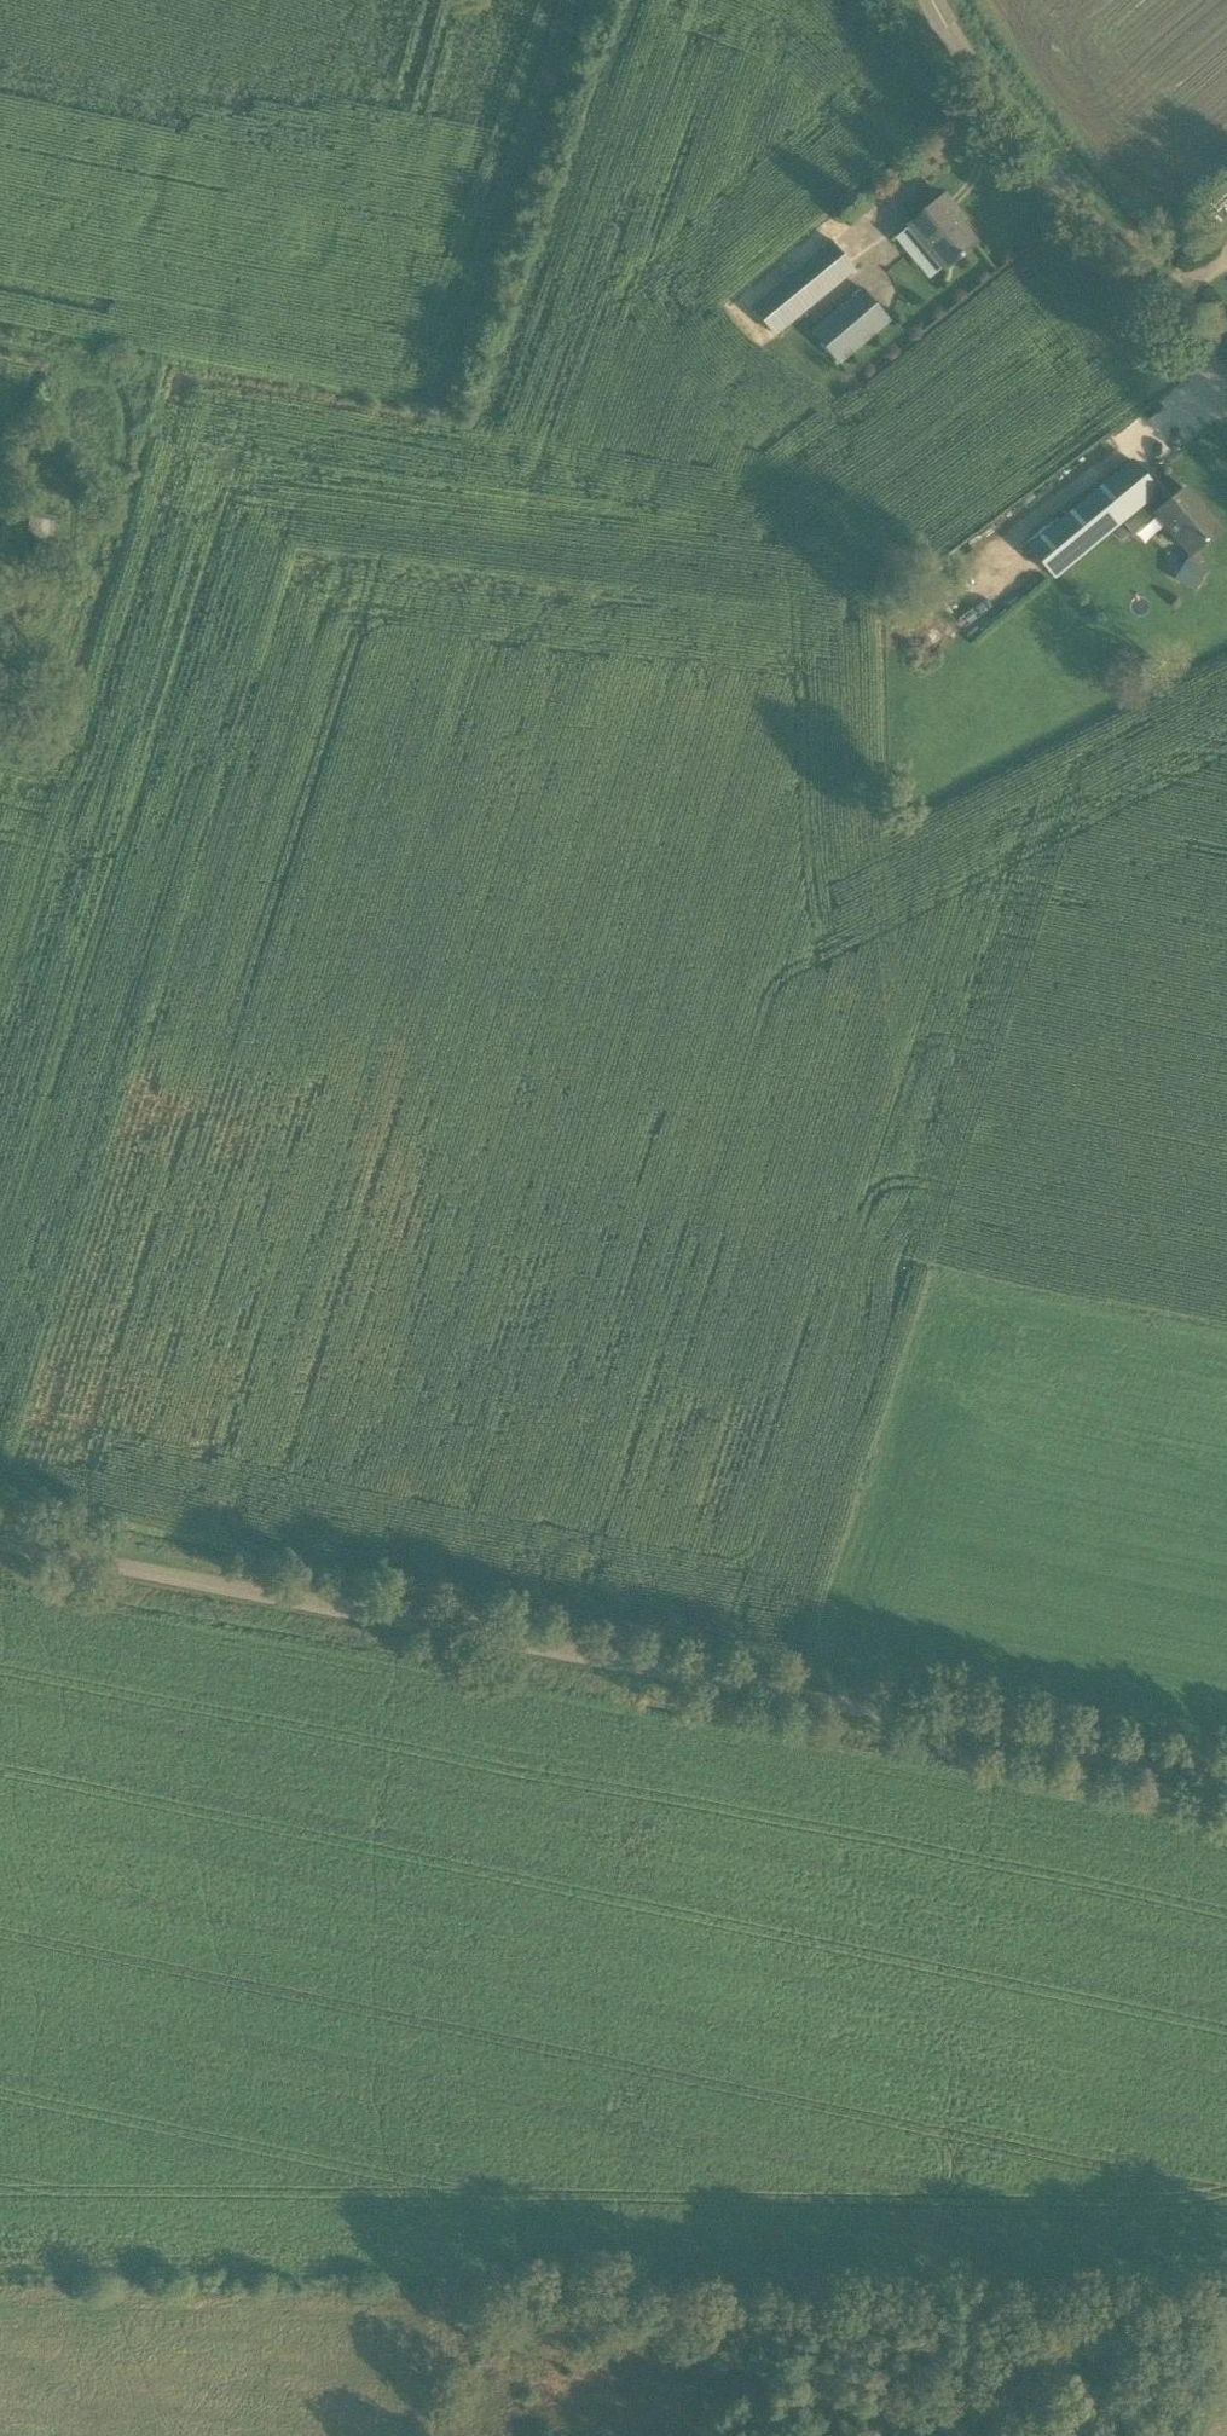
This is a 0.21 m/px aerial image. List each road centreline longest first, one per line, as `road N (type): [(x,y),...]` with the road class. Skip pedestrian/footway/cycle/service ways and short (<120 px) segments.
road 1 (unclassified): [(1226,1780),(0,1535)]
road 2 (unclassified): [(1226,383),(958,54),(933,0)]

